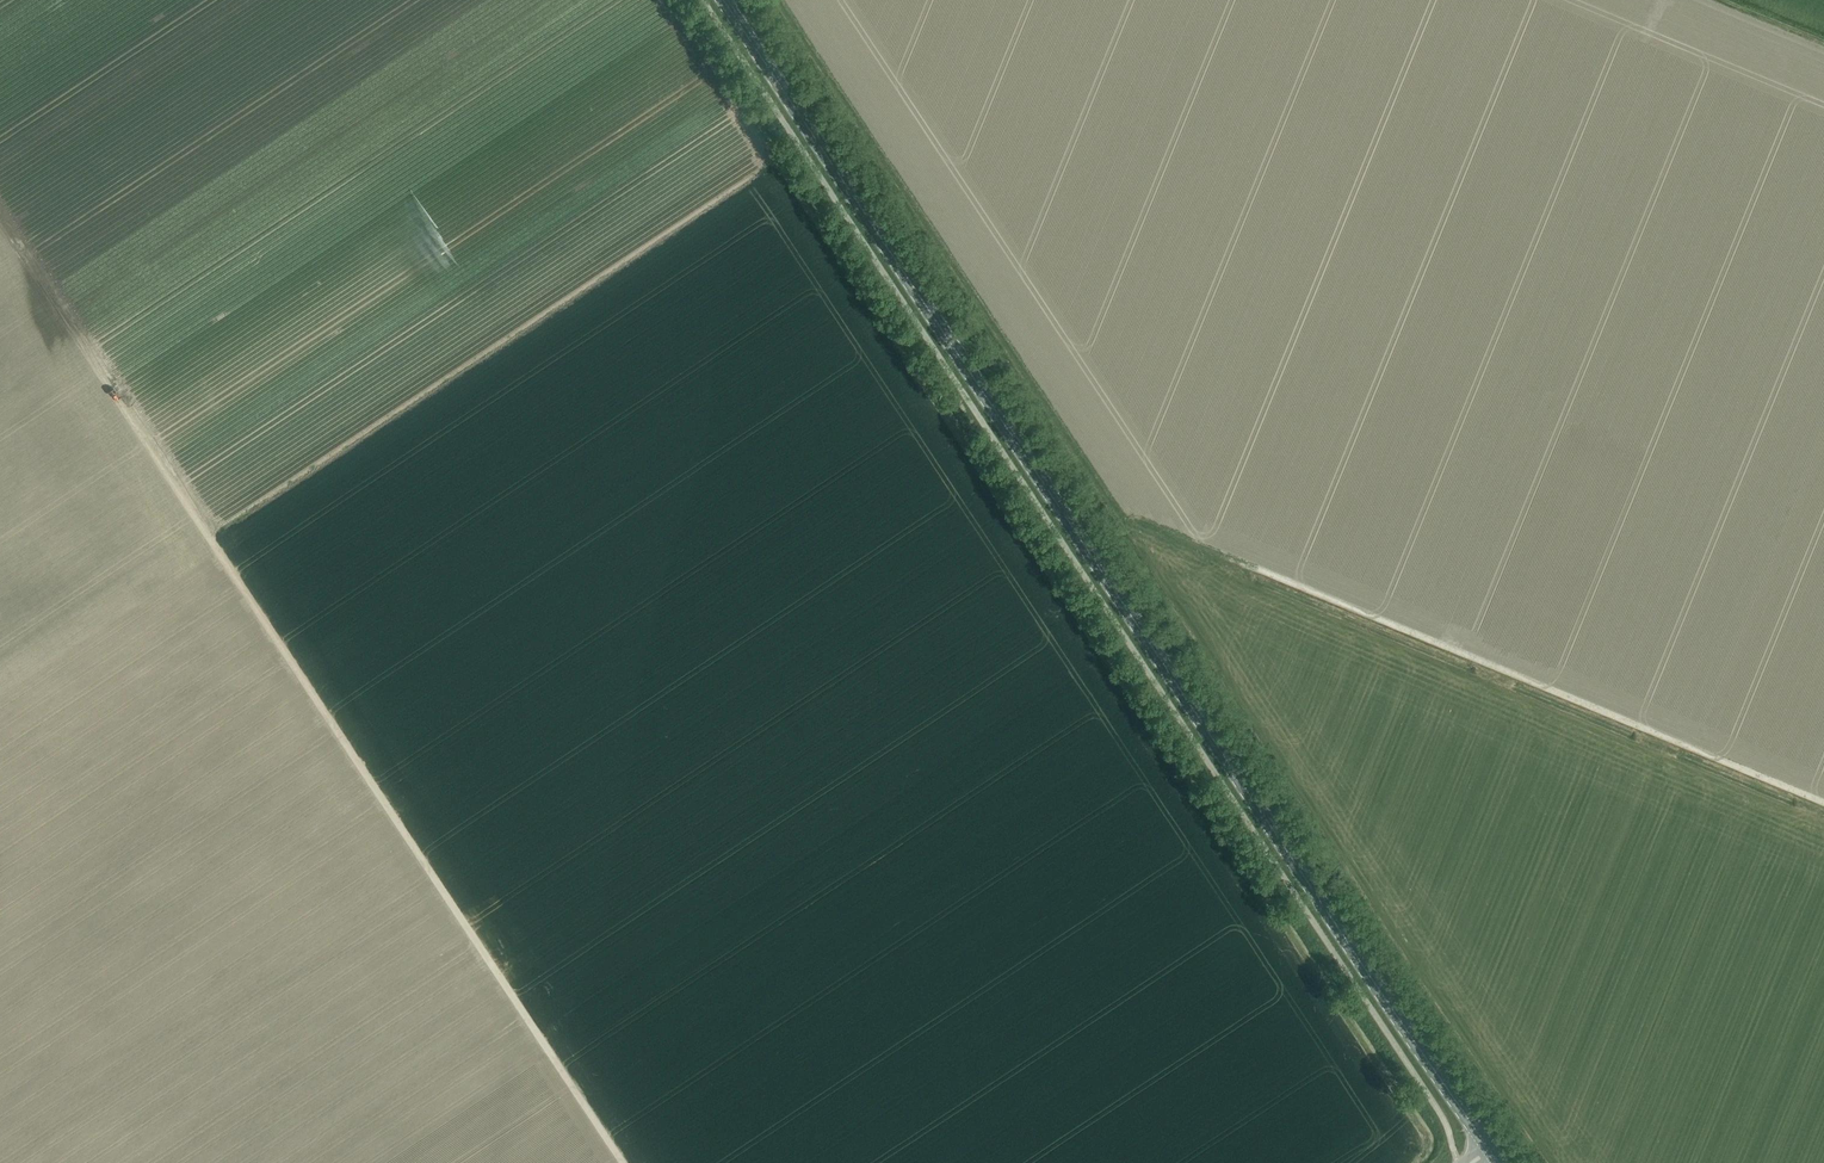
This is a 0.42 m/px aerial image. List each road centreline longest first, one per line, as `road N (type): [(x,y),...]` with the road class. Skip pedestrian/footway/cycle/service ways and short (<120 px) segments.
road 1 (secondary): [(1486,1144),(721,0)]
road 2 (track): [(1823,804),(1271,575)]

